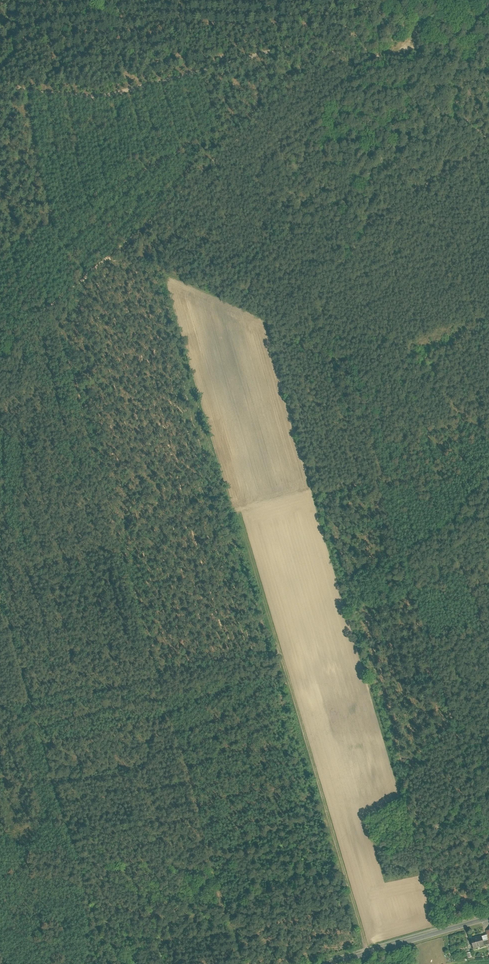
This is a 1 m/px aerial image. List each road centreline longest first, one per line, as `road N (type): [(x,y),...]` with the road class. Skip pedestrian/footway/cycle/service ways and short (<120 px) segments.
road 1 (track): [(0,81),(94,97),(311,41),(435,42),(458,65),(475,120),(488,124)]
road 2 (track): [(0,348),(212,162),(319,41)]
road 3 (track): [(0,584),(103,963)]
road 4 (track): [(0,251),(257,110)]
road 5 (tertiary): [(330,963),(488,918)]

